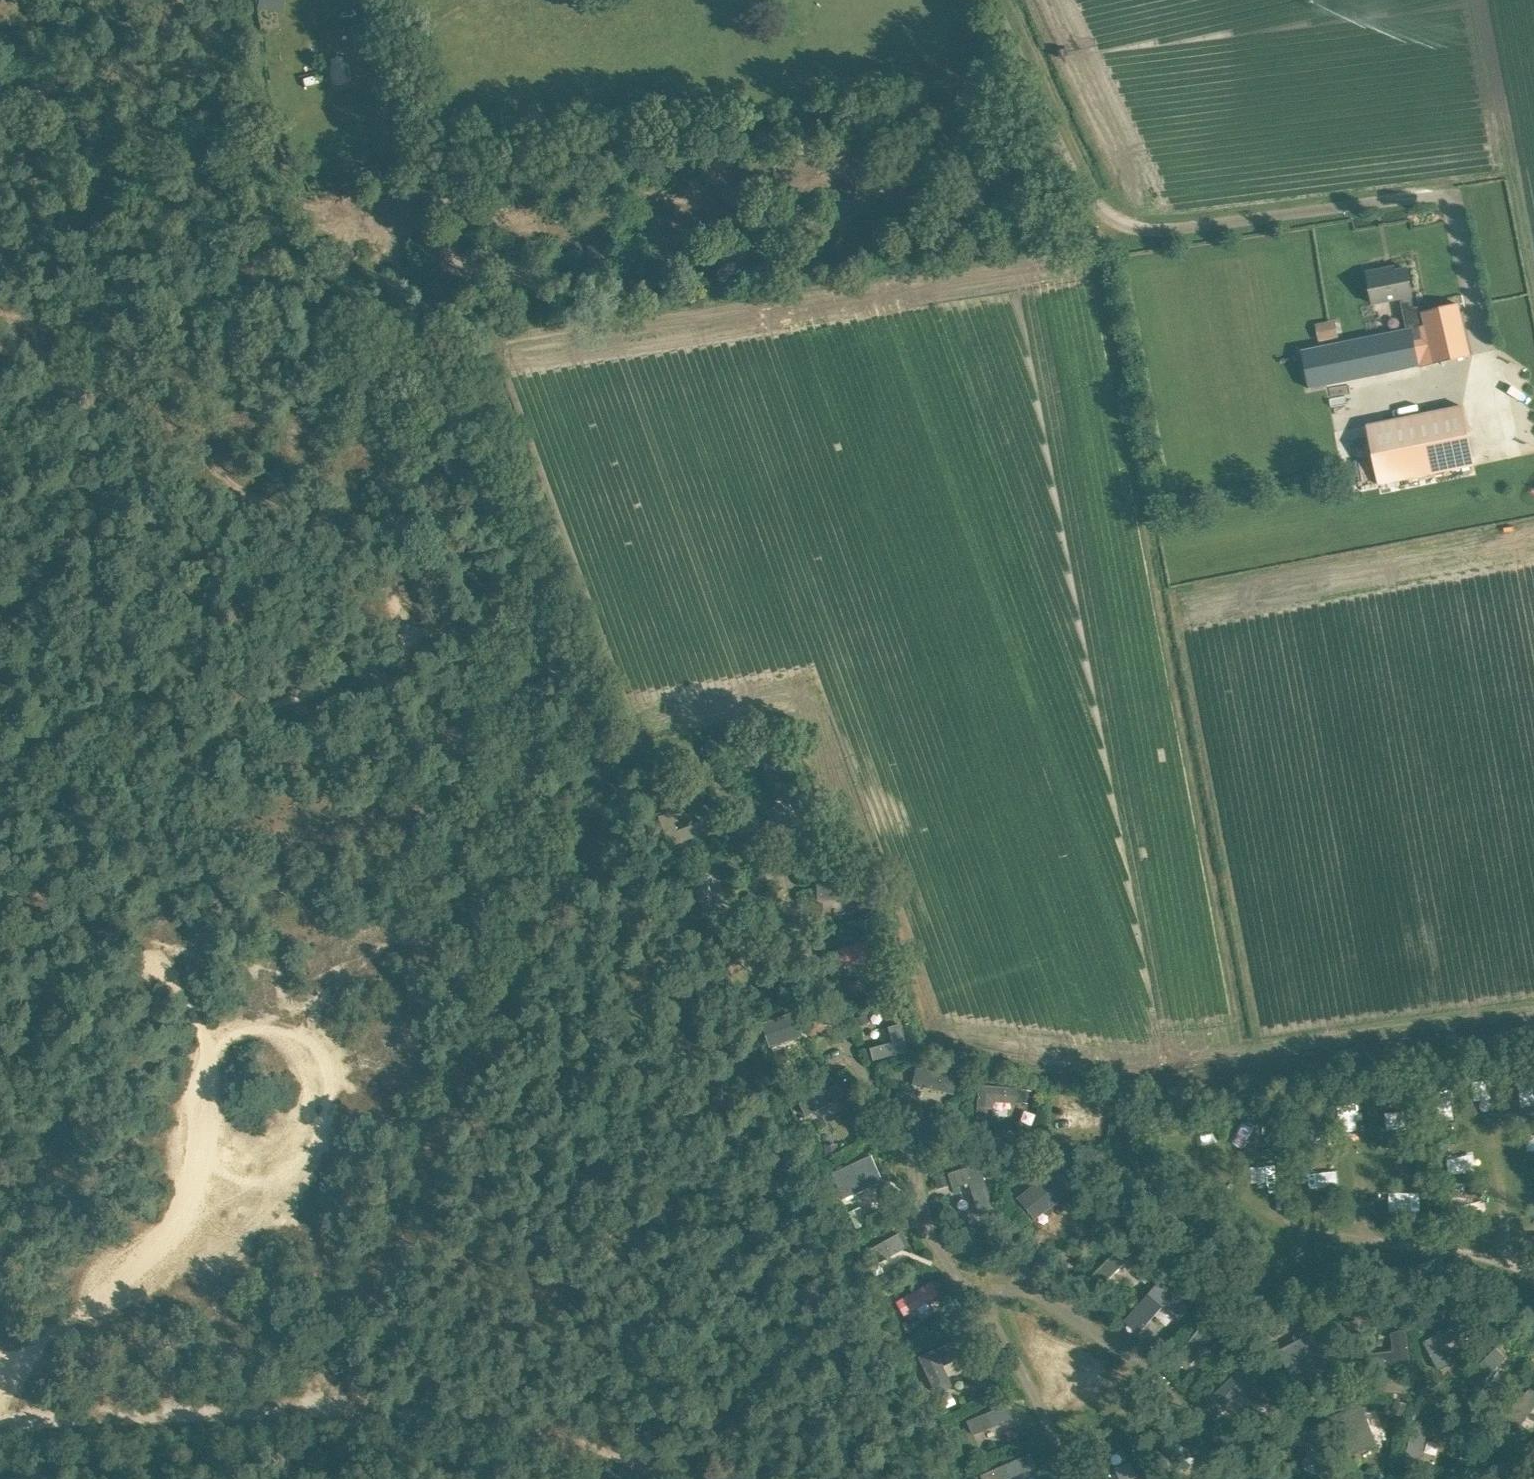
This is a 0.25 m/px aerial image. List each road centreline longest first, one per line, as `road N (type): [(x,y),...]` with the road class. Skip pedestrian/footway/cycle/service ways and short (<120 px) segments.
road 1 (unclassified): [(1446,197),(1145,230),(1105,215),(1075,179),(993,0)]

